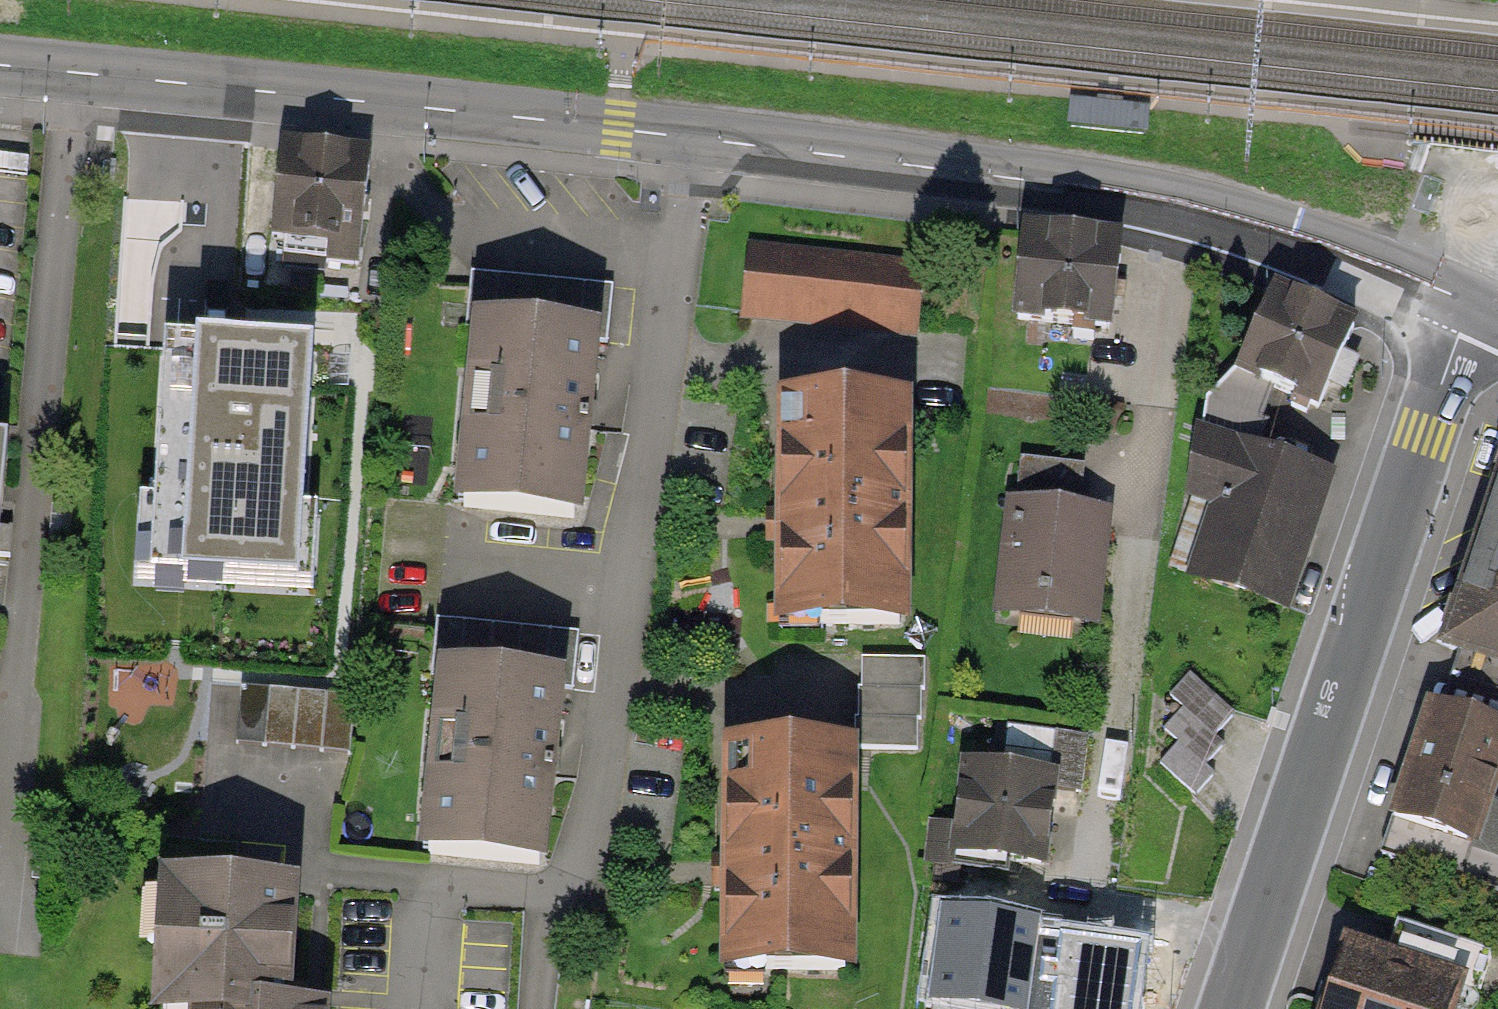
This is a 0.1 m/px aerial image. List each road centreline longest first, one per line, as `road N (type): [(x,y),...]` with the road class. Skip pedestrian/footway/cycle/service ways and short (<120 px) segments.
road 1 (tertiary): [(1471,302),(1301,240),(1101,190),(617,129),(0,65)]
road 2 (tertiary): [(1228,1008),(1471,302)]

